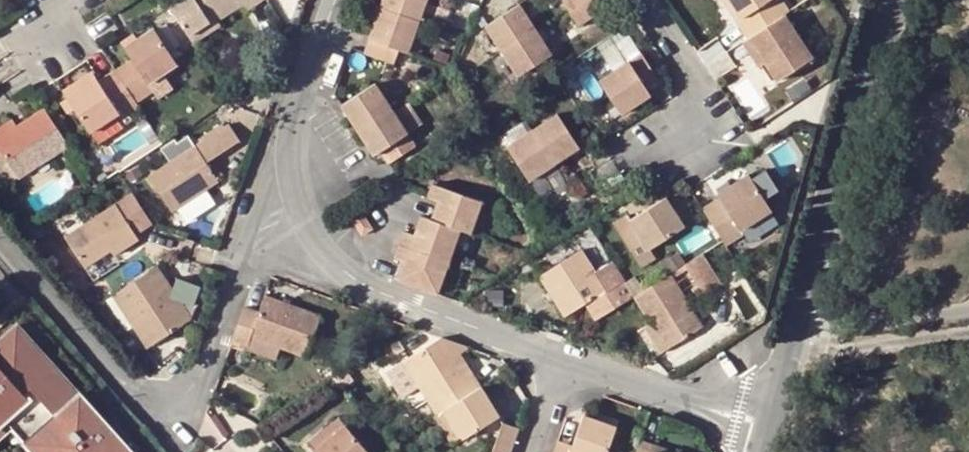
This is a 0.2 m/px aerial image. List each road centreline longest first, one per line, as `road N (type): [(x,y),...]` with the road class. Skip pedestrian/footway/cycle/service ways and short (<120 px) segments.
road 1 (tertiary): [(898,0),(878,45),(766,428)]
road 2 (residential): [(247,245),(567,363)]
road 3 (residential): [(333,0),(247,245)]
road 4 (residential): [(247,245),(205,376),(186,398),(165,404),(139,394)]
road 5 (residential): [(647,0),(695,82),(700,106),(692,129),(634,167)]
road 6 (residential): [(0,235),(139,394)]
road 7 (residential): [(567,363),(766,428)]

